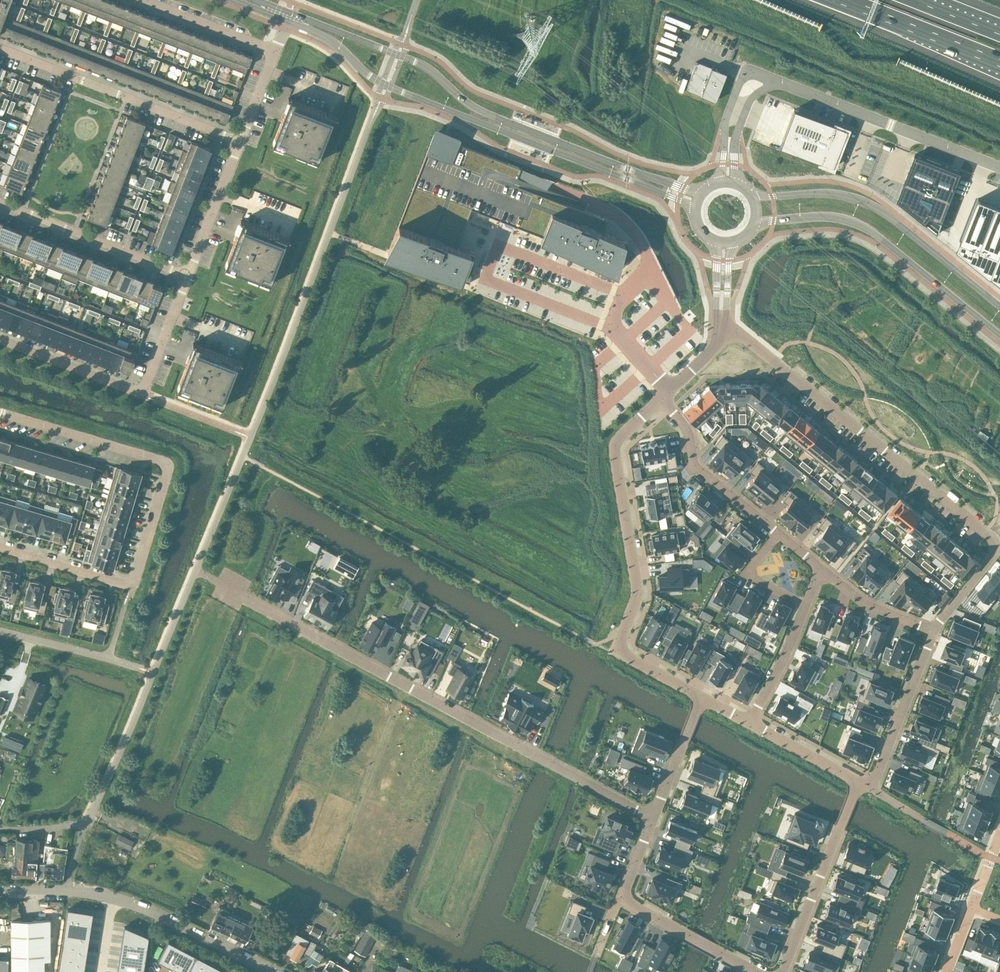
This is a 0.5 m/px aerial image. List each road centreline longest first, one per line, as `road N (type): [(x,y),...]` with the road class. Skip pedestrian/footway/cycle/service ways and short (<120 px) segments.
road 1 (residential): [(220,585),(653,817)]
road 2 (residential): [(722,334),(750,341),(992,536),(994,555),(933,630)]
road 3 (tertiary): [(287,20),(326,37),(386,84),(696,207)]
road 4 (tertiary): [(701,194),(475,108),(419,63),(290,13)]
road 5 (residential): [(660,400),(614,444),(638,591),(617,650),(702,697)]
road 6 (residential): [(133,585),(168,465),(0,414)]
road 7 (tertiary): [(756,222),(828,216),(866,227),(999,334)]
road 8 (tertiary): [(999,305),(871,205),(824,192),(753,197)]
road 9 (residential): [(0,48),(240,141)]
road 10 (residential): [(757,971),(627,898),(653,817)]
road 11 (residential): [(782,84),(999,167)]
road 12 (unclassified): [(276,971),(168,918),(66,891)]
road 13 (residential): [(859,782),(783,971)]
road 14 (residential): [(0,203),(188,275)]
road 15 (residential): [(660,400),(688,429),(697,469),(780,532)]
road 16 (motorway): [(840,0),(999,63)]
road 17 (residential): [(933,630),(870,788)]
road 18 (residential): [(0,340),(140,394)]
road 19 (residential): [(782,84),(753,73),(740,81),(725,120),(721,181)]
road 20 (residential): [(240,141),(188,275)]
road 21 (residential): [(138,0),(272,52)]
road 22 (residential): [(0,547),(133,585)]
road 23 (residential): [(805,605),(749,723)]
road 24 (residential): [(653,817),(702,697)]
road 25 (residential): [(822,567),(868,606),(933,630)]
road 26 (residential): [(188,275),(140,394)]
road 27 (residential): [(749,723),(859,782)]
road 28 (residential): [(735,182),(737,134),(751,99),(782,84)]

